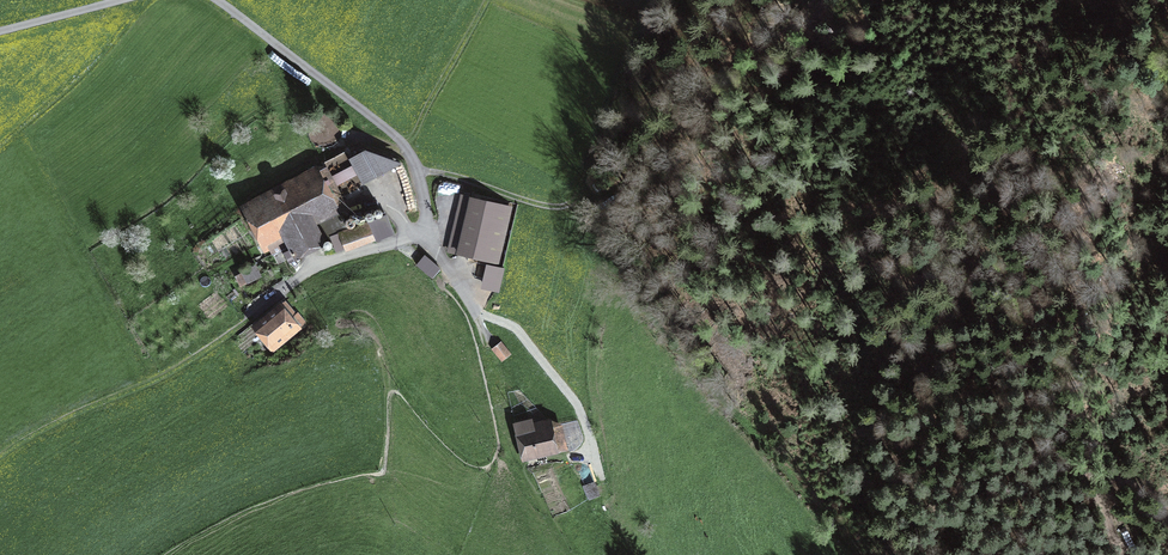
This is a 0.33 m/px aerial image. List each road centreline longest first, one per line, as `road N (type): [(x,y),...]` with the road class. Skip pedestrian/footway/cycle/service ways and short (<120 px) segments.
road 1 (unclassified): [(217,0),(398,139),(423,189),(422,232),(327,263),(286,287)]
road 2 (track): [(417,169),(546,207),(596,201),(792,0)]
road 3 (track): [(867,554),(647,311),(596,201)]
road 4 (track): [(422,232),(467,296),(515,459),(565,554)]
road 5 (unclassified): [(0,31),(124,0)]

